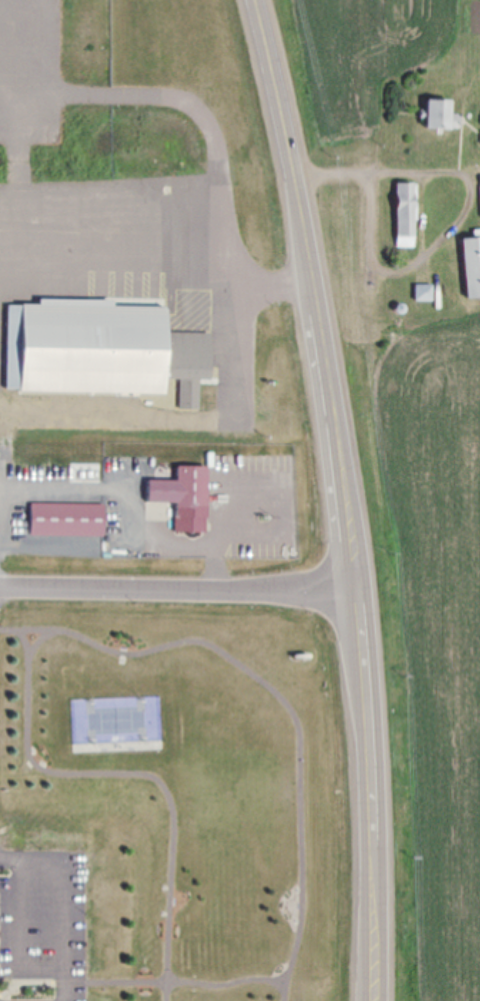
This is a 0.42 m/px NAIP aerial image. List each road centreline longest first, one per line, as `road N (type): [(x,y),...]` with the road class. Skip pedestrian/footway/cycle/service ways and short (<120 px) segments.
road 1 (primary): [(379,1000),(368,646),(299,201),(256,0)]
road 2 (residential): [(0,583),(359,587)]

